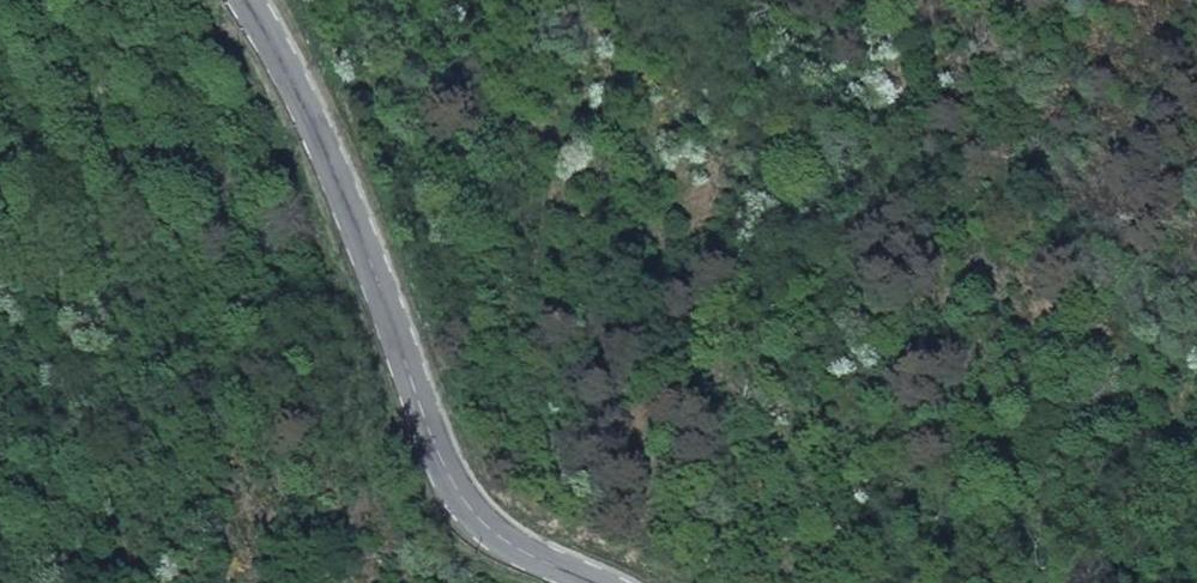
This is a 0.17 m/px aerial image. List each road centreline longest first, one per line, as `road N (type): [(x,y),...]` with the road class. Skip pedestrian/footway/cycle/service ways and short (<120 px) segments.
road 1 (secondary): [(247,0),(343,182),(449,482),(502,534),(607,582)]

